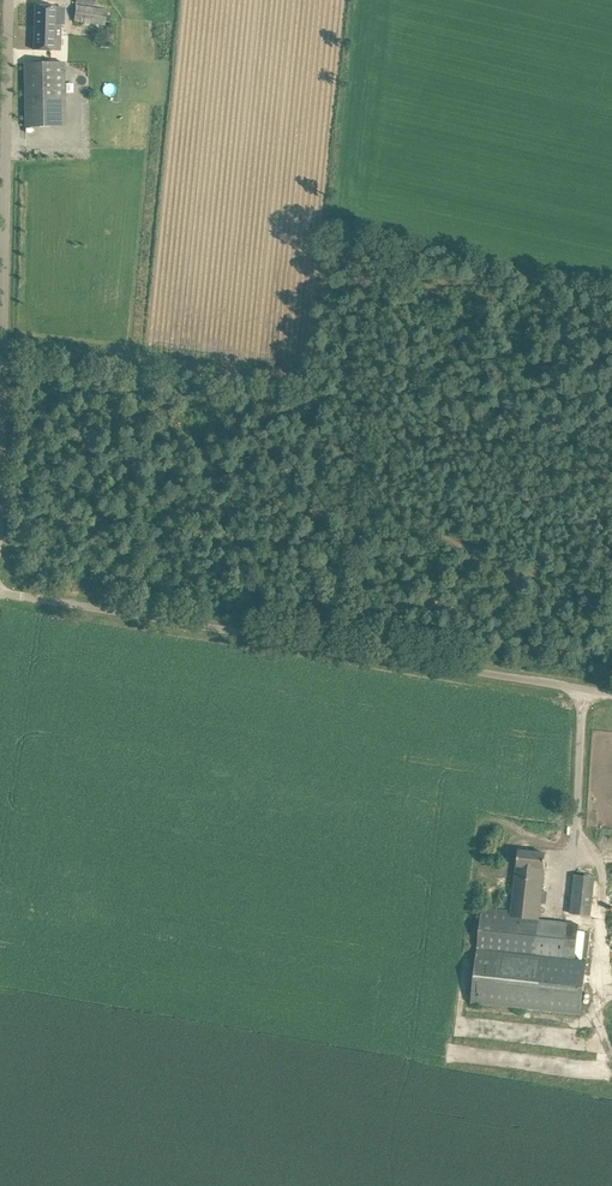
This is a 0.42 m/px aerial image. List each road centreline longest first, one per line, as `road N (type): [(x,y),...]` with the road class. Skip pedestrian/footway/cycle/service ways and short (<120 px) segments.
road 1 (unclassified): [(611,693),(0,593)]
road 2 (unclassified): [(0,455),(9,0)]

